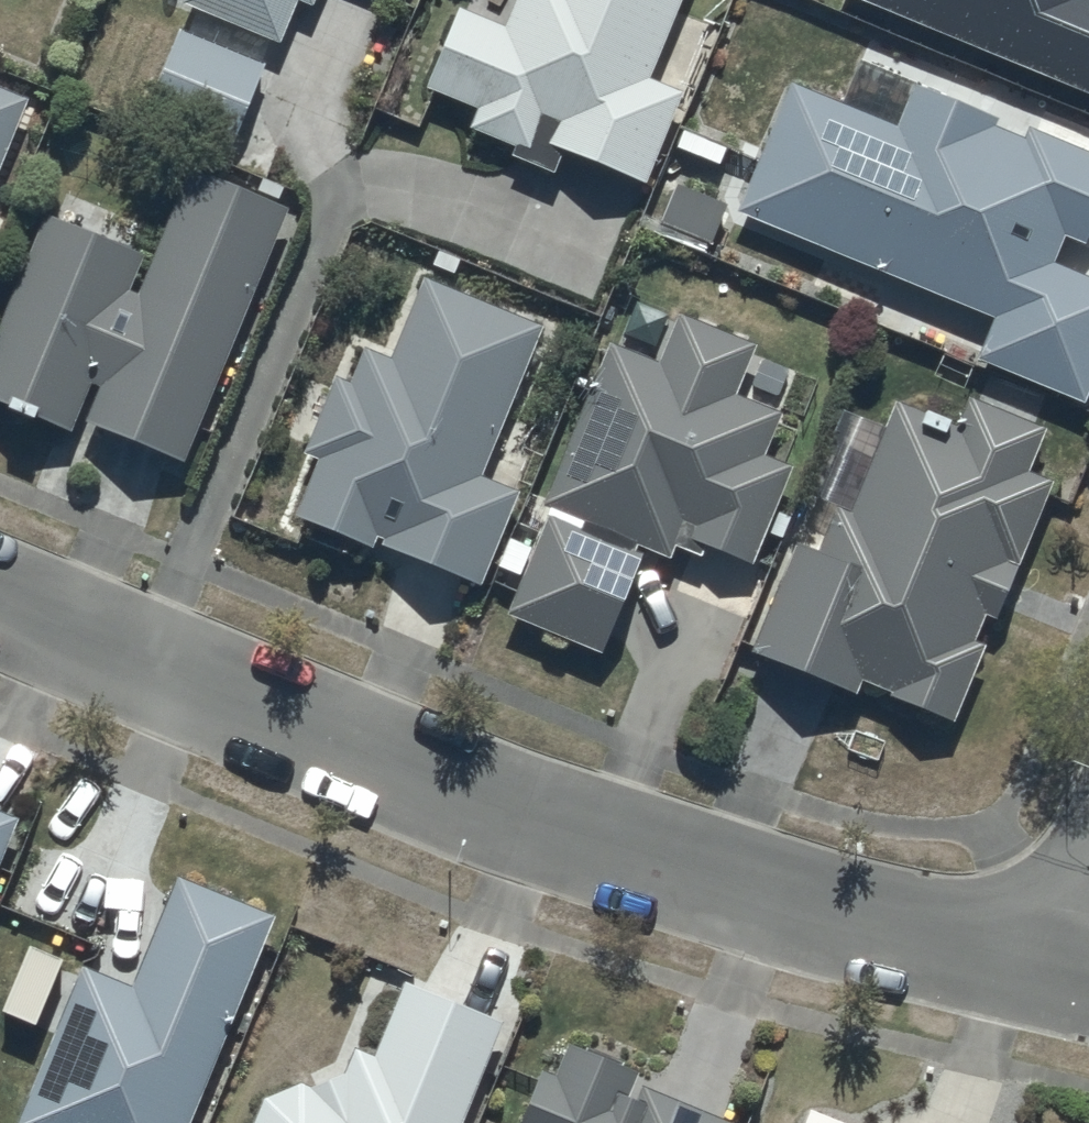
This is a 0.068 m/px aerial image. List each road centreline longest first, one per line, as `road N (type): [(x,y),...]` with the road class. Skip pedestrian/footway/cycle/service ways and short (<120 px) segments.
road 1 (residential): [(0,600),(555,820),(801,894),(1069,950)]

